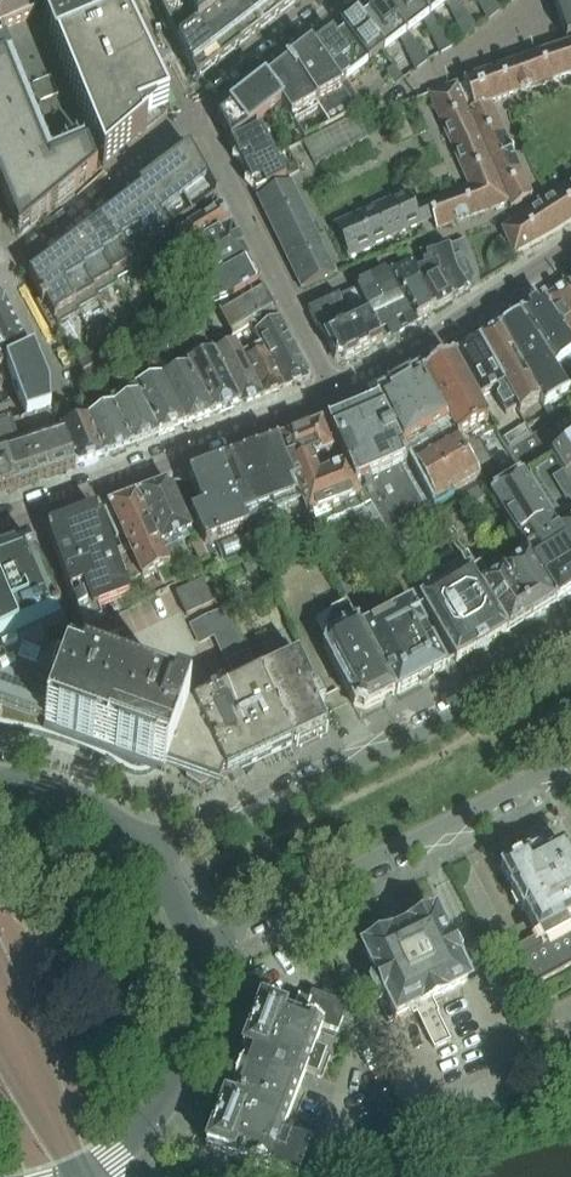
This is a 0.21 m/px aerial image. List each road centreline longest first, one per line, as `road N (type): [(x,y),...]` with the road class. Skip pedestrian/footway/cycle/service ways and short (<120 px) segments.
road 1 (residential): [(570,647),(416,735),(192,841),(134,842)]
road 2 (residential): [(194,960),(230,924),(570,754)]
road 3 (residential): [(0,523),(334,393)]
road 4 (residential): [(334,393),(188,117)]
road 5 (residential): [(334,393),(570,250)]
road 6 (residential): [(78,1176),(129,1143),(171,1090),(193,1027),(194,960)]
road 7 (residential): [(188,117),(11,266)]
road 8 (residential): [(188,117),(335,0)]
road 9 (residential): [(72,415),(12,288),(11,266)]
road 10 (residential): [(134,842),(79,804),(0,784)]
road 11 (residential): [(194,960),(174,896),(134,842)]
road 12 (residential): [(188,117),(131,0)]

